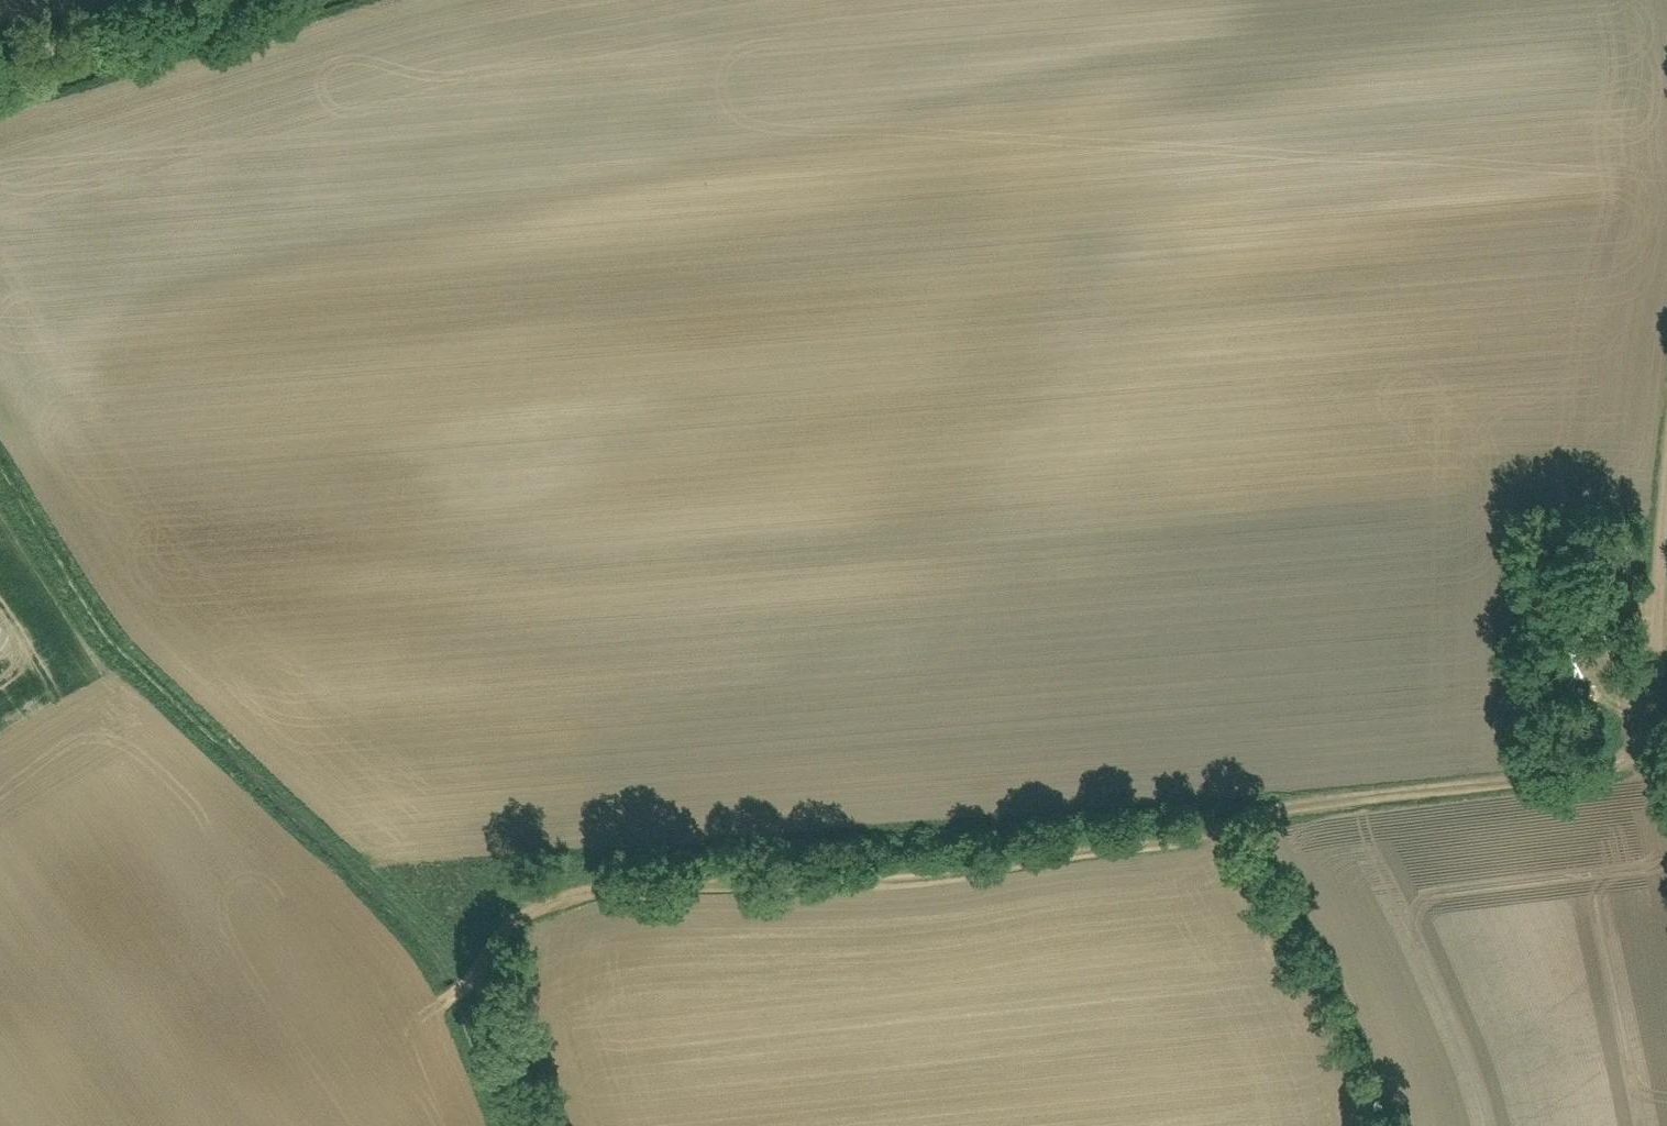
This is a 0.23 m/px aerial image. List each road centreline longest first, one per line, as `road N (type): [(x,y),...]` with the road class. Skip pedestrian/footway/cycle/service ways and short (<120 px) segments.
road 1 (track): [(435,1011),(473,976),(501,931),(559,895),(834,879),(1019,857),(1259,813),(1610,769),(1642,754),(1666,678)]
road 2 (residential): [(0,52),(192,0)]

